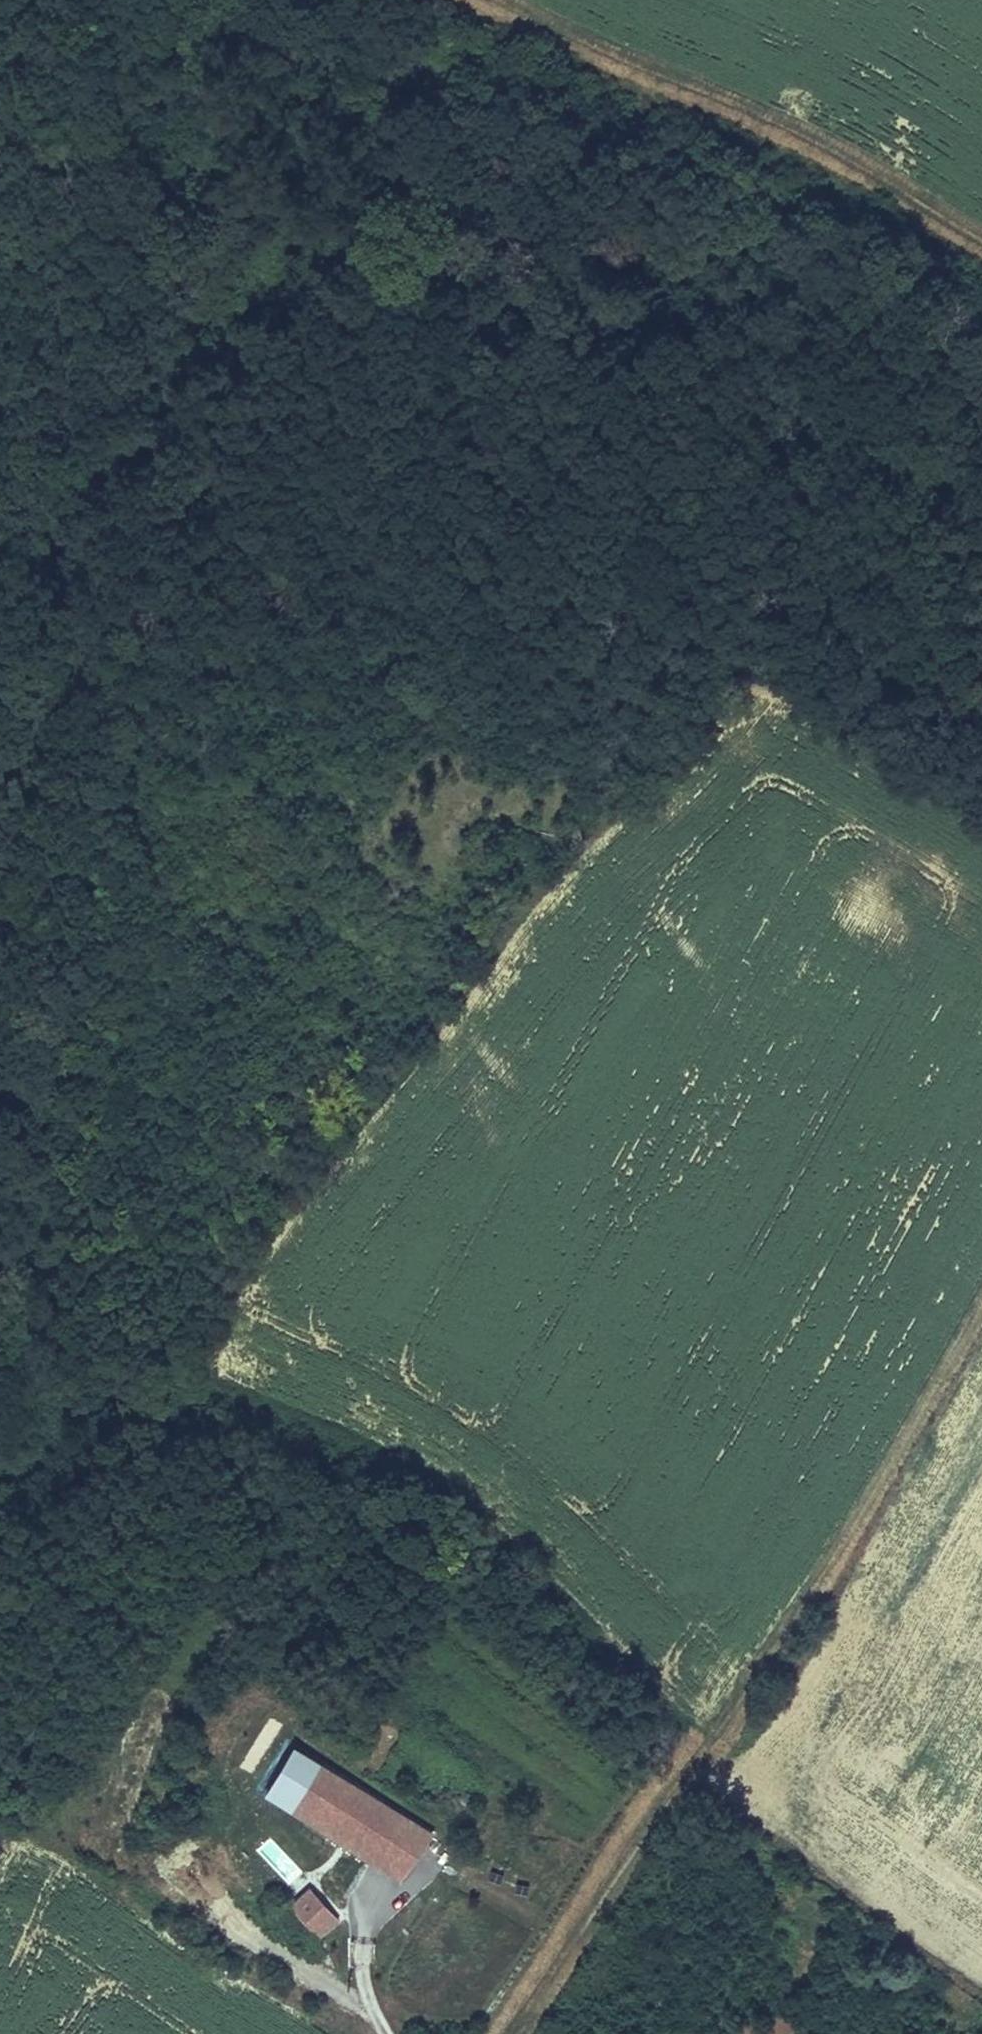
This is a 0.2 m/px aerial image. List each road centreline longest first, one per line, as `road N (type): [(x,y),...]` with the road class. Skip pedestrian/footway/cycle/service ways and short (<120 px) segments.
road 1 (track): [(506,2033),(790,1631),(981,1289)]
road 2 (unclassified): [(386,2033),(358,1962),(360,1936),(385,1895)]

